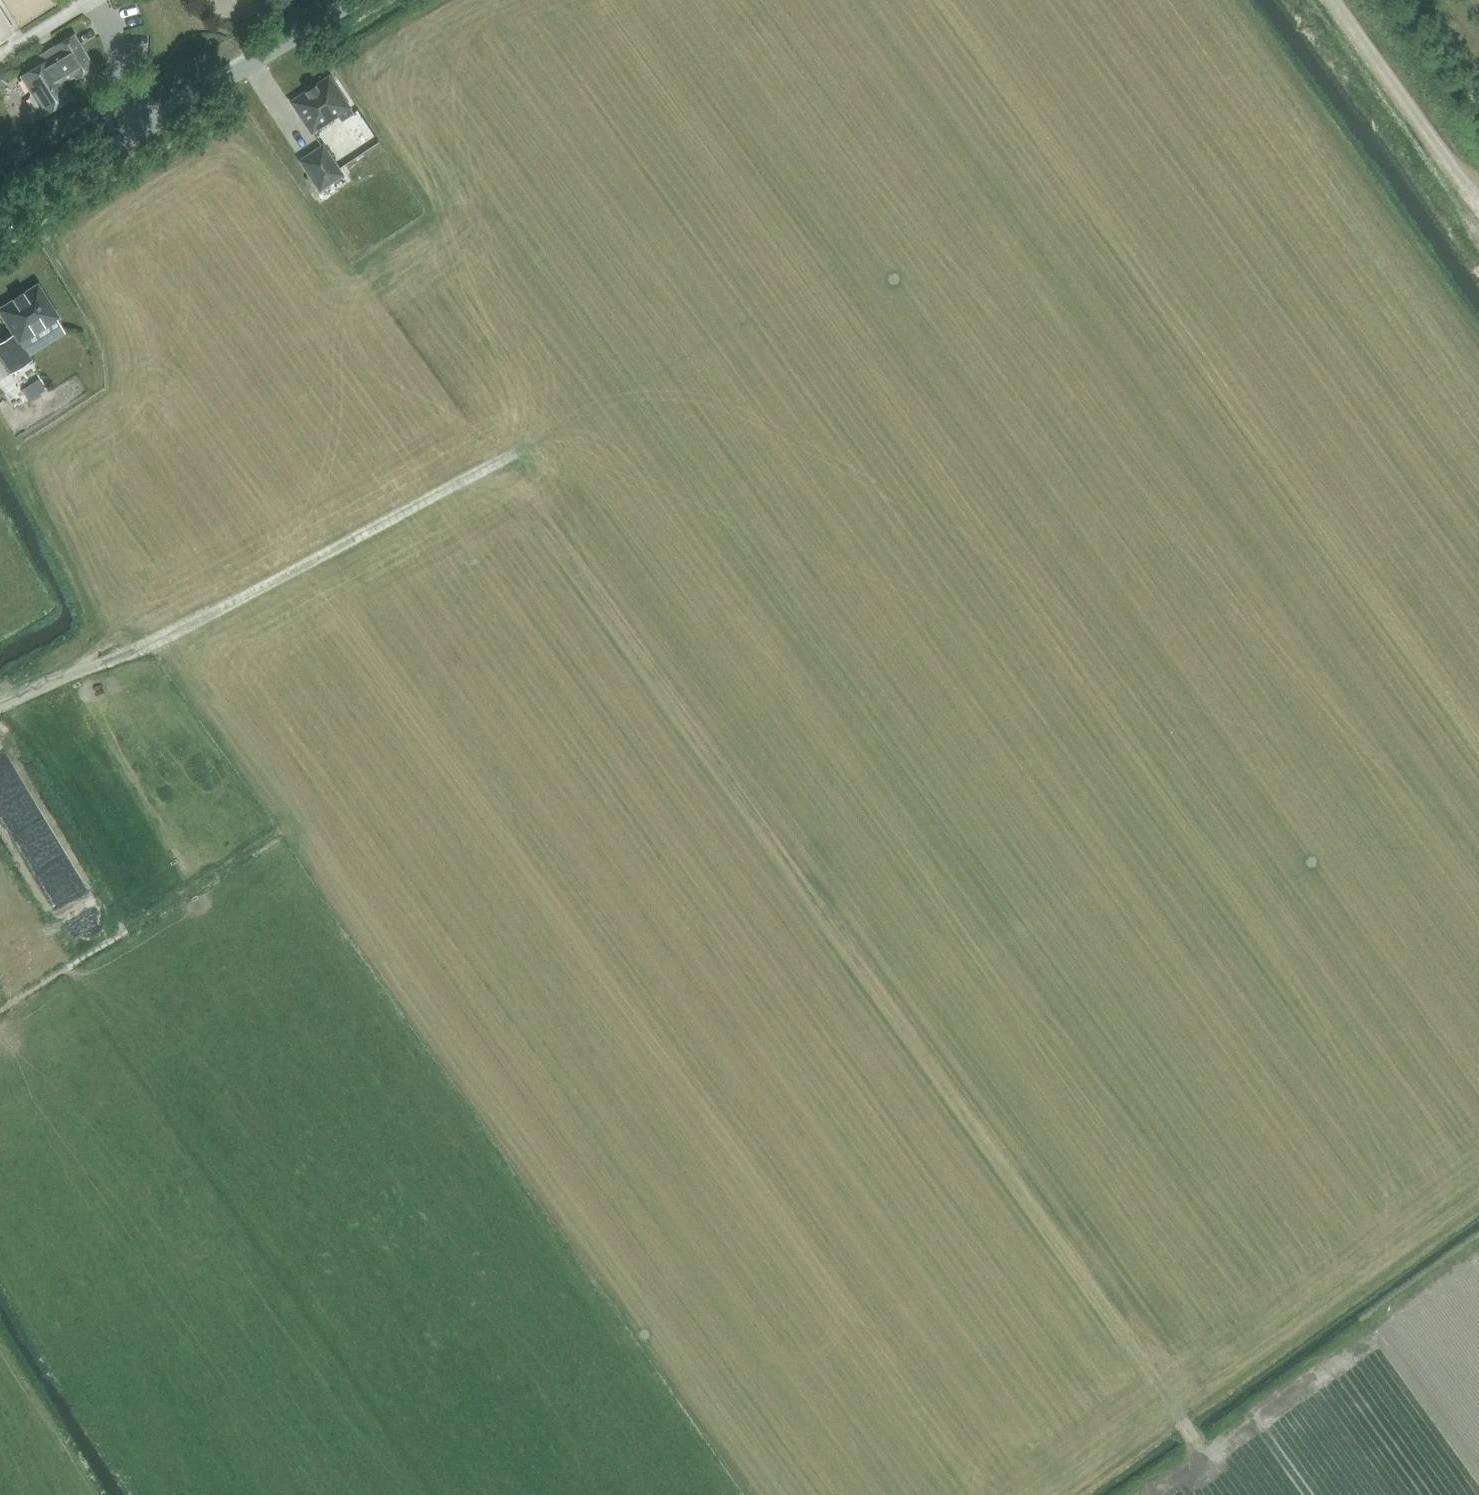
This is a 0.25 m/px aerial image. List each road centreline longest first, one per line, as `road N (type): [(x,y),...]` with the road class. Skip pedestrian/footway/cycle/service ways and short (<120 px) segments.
road 1 (tertiary): [(0,217),(353,0)]

